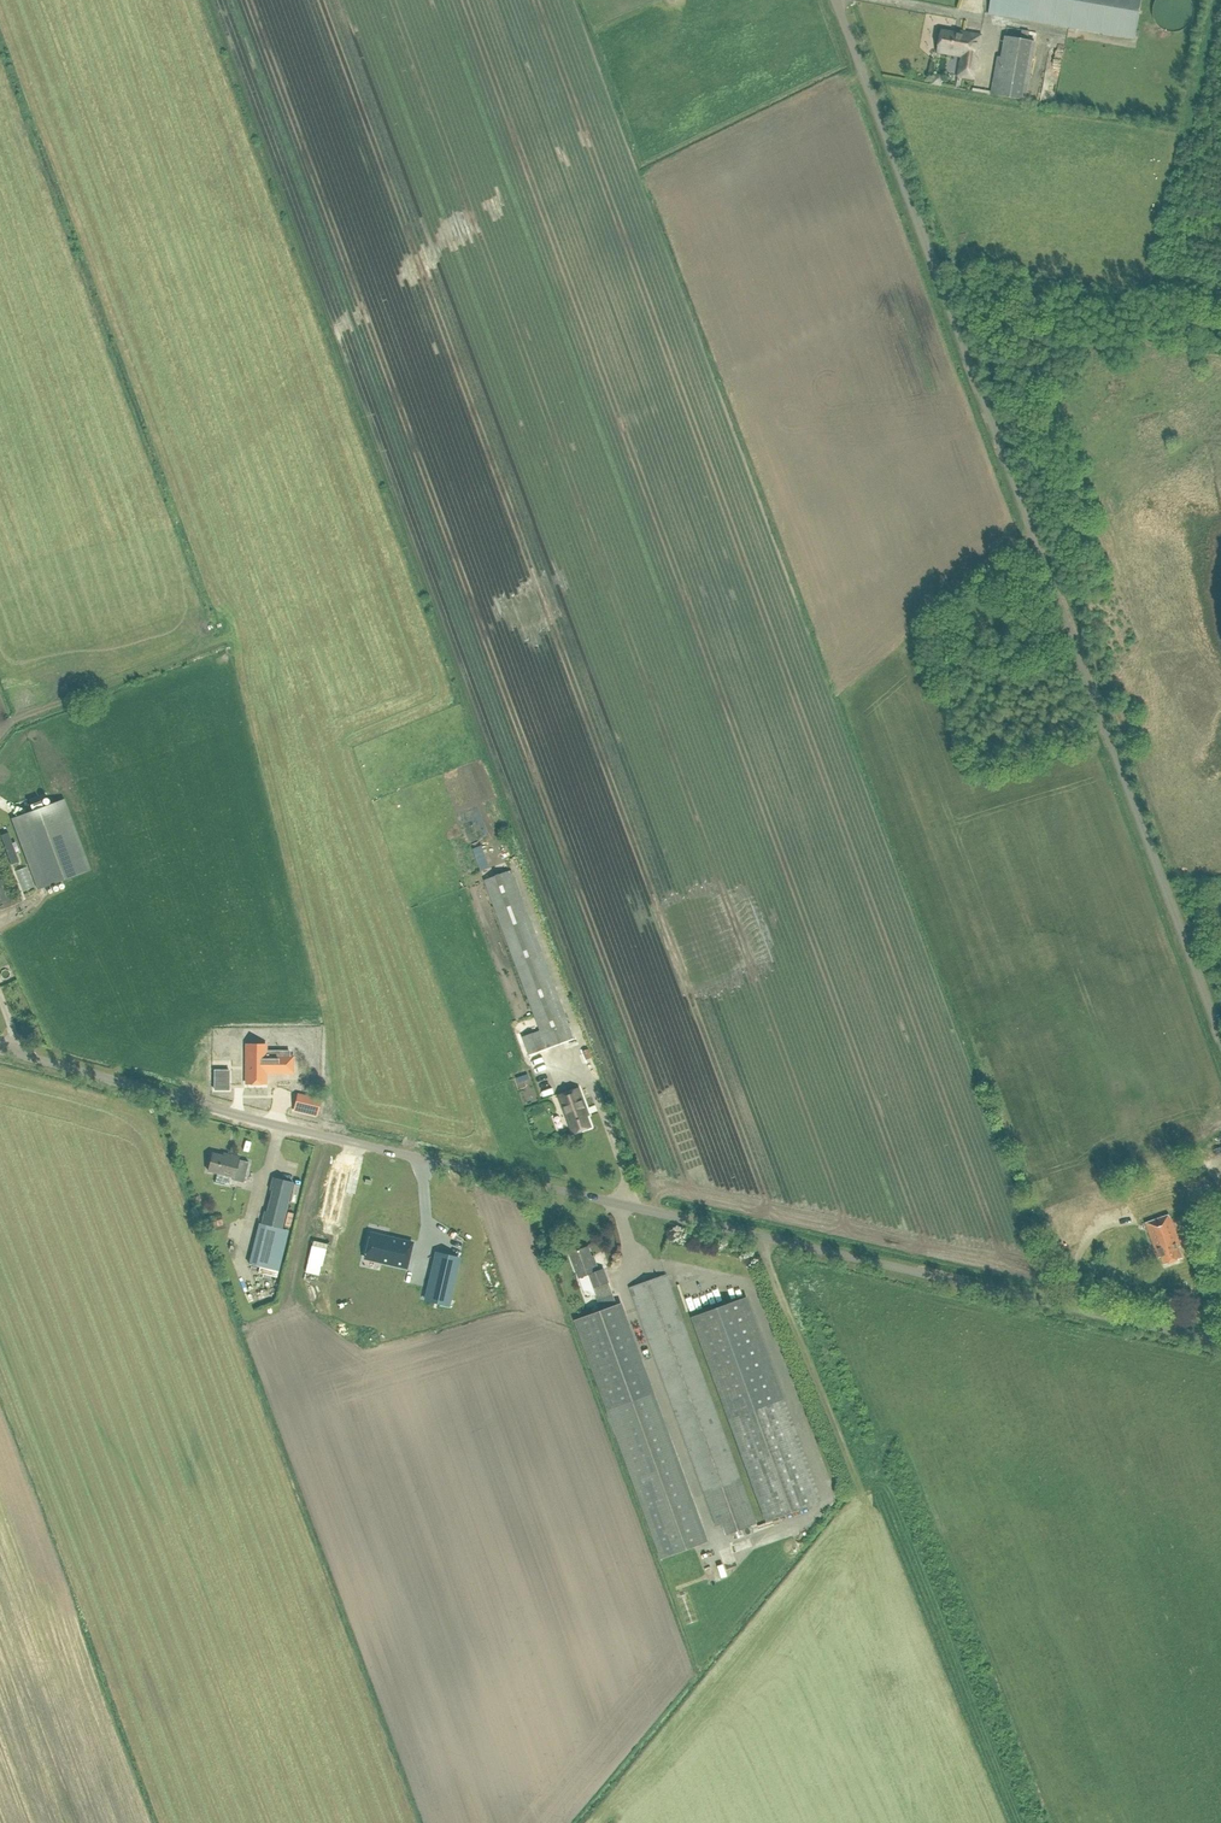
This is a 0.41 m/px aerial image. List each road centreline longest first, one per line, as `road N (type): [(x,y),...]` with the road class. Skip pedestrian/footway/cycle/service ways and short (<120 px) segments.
road 1 (unclassified): [(1220,1341),(0,1051)]
road 2 (unclassified): [(1220,1034),(836,0)]
road 3 (track): [(0,735),(11,720),(218,641)]

